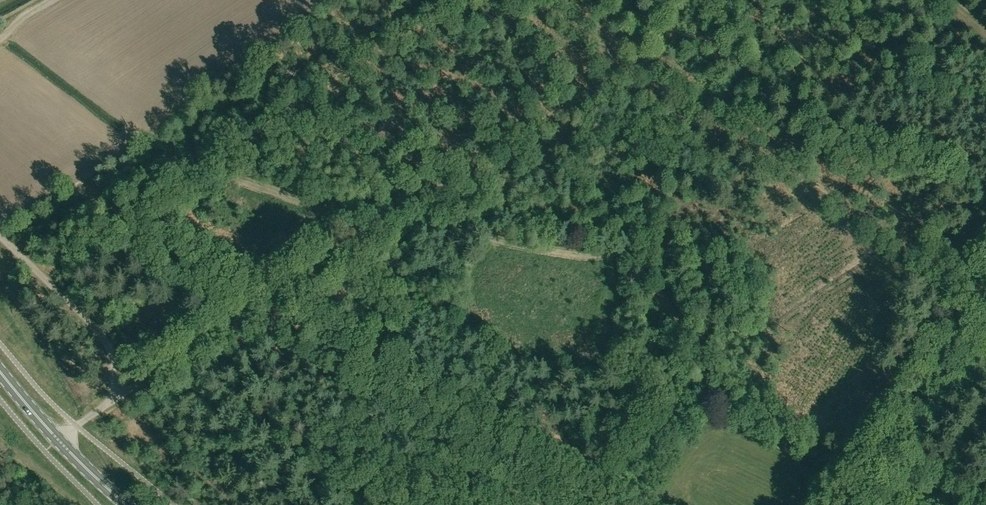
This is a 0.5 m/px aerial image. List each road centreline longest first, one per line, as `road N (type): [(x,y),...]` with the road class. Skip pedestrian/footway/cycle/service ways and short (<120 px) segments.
road 1 (track): [(446,0),(122,213),(610,504)]
road 2 (track): [(620,58),(39,446)]
road 3 (track): [(966,289),(534,0)]
road 4 (track): [(831,504),(966,289)]
road 5 (secondary): [(125,504),(0,370)]

